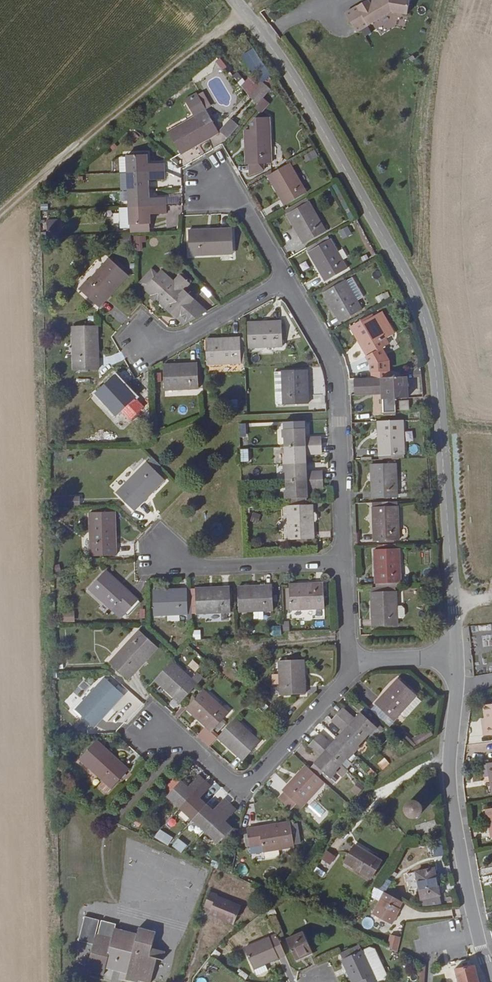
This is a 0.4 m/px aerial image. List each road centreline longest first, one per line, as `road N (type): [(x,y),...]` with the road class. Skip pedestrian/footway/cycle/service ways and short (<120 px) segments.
road 1 (residential): [(460,655),(427,315),(349,170),(247,13)]
road 2 (track): [(247,13),(0,213)]
road 3 (residential): [(346,562),(337,375),(288,280)]
road 4 (residential): [(491,972),(451,799),(458,689)]
road 5 (residential): [(353,659),(349,678),(245,790),(182,738),(161,731)]
road 6 (residential): [(163,548),(189,563),(346,562)]
road 7 (residential): [(149,343),(179,340),(288,280)]
road 8 (residential): [(288,280),(246,207),(216,187)]

